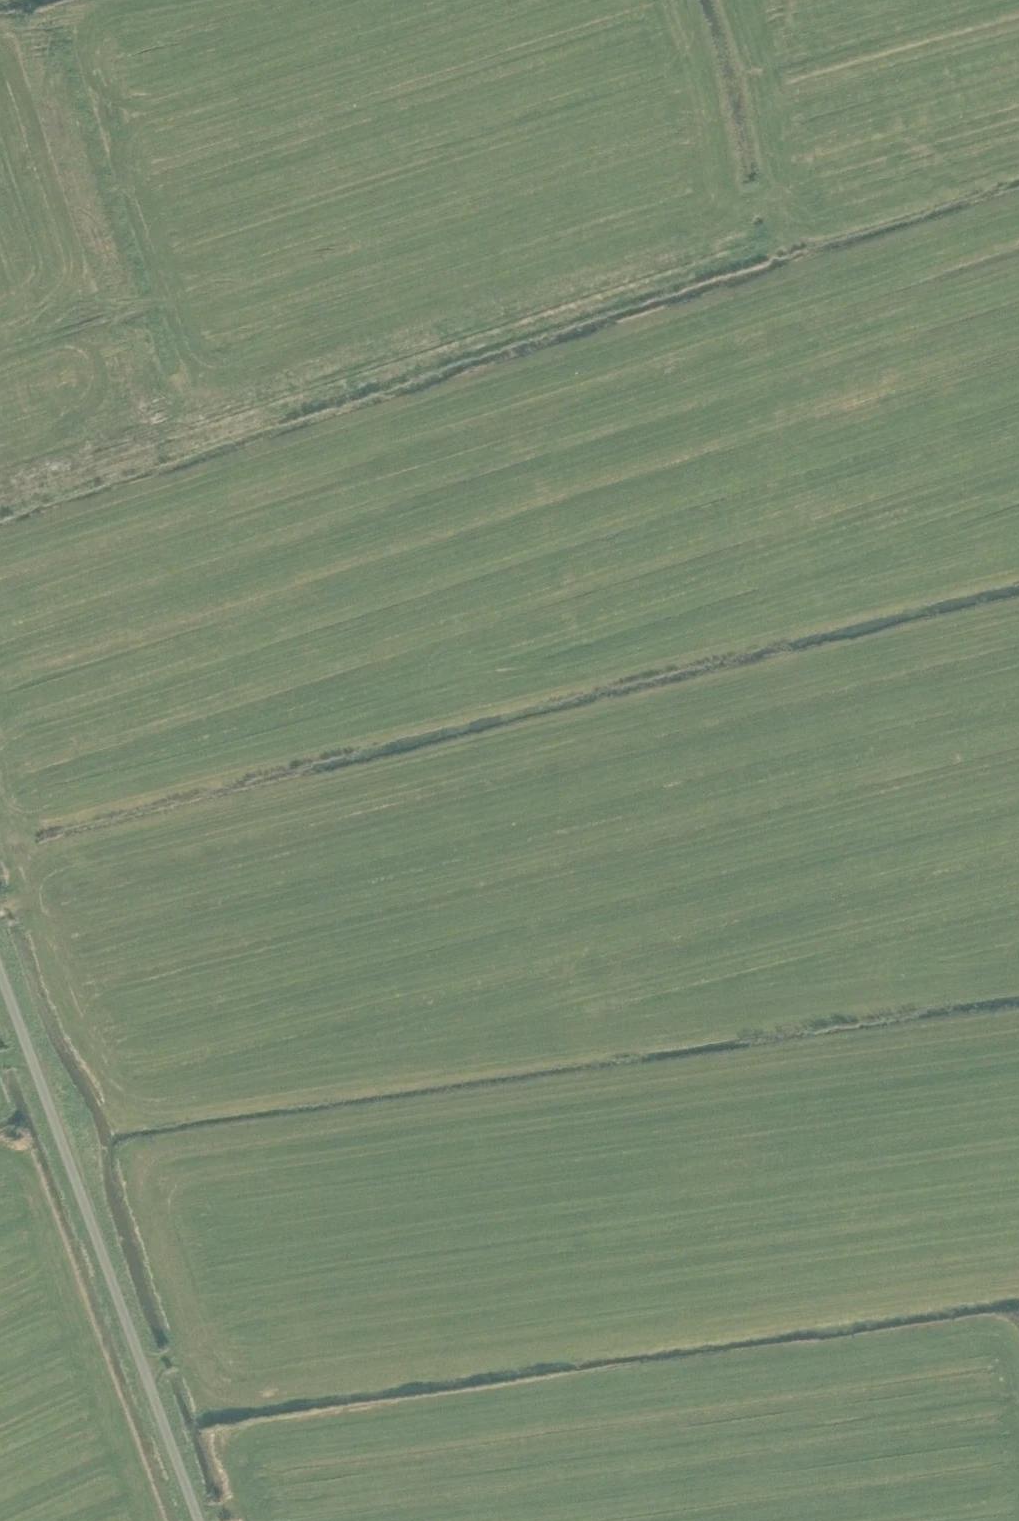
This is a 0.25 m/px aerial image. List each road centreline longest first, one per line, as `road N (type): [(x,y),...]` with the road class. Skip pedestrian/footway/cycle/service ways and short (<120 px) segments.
road 1 (unclassified): [(200,1520),(0,972)]

